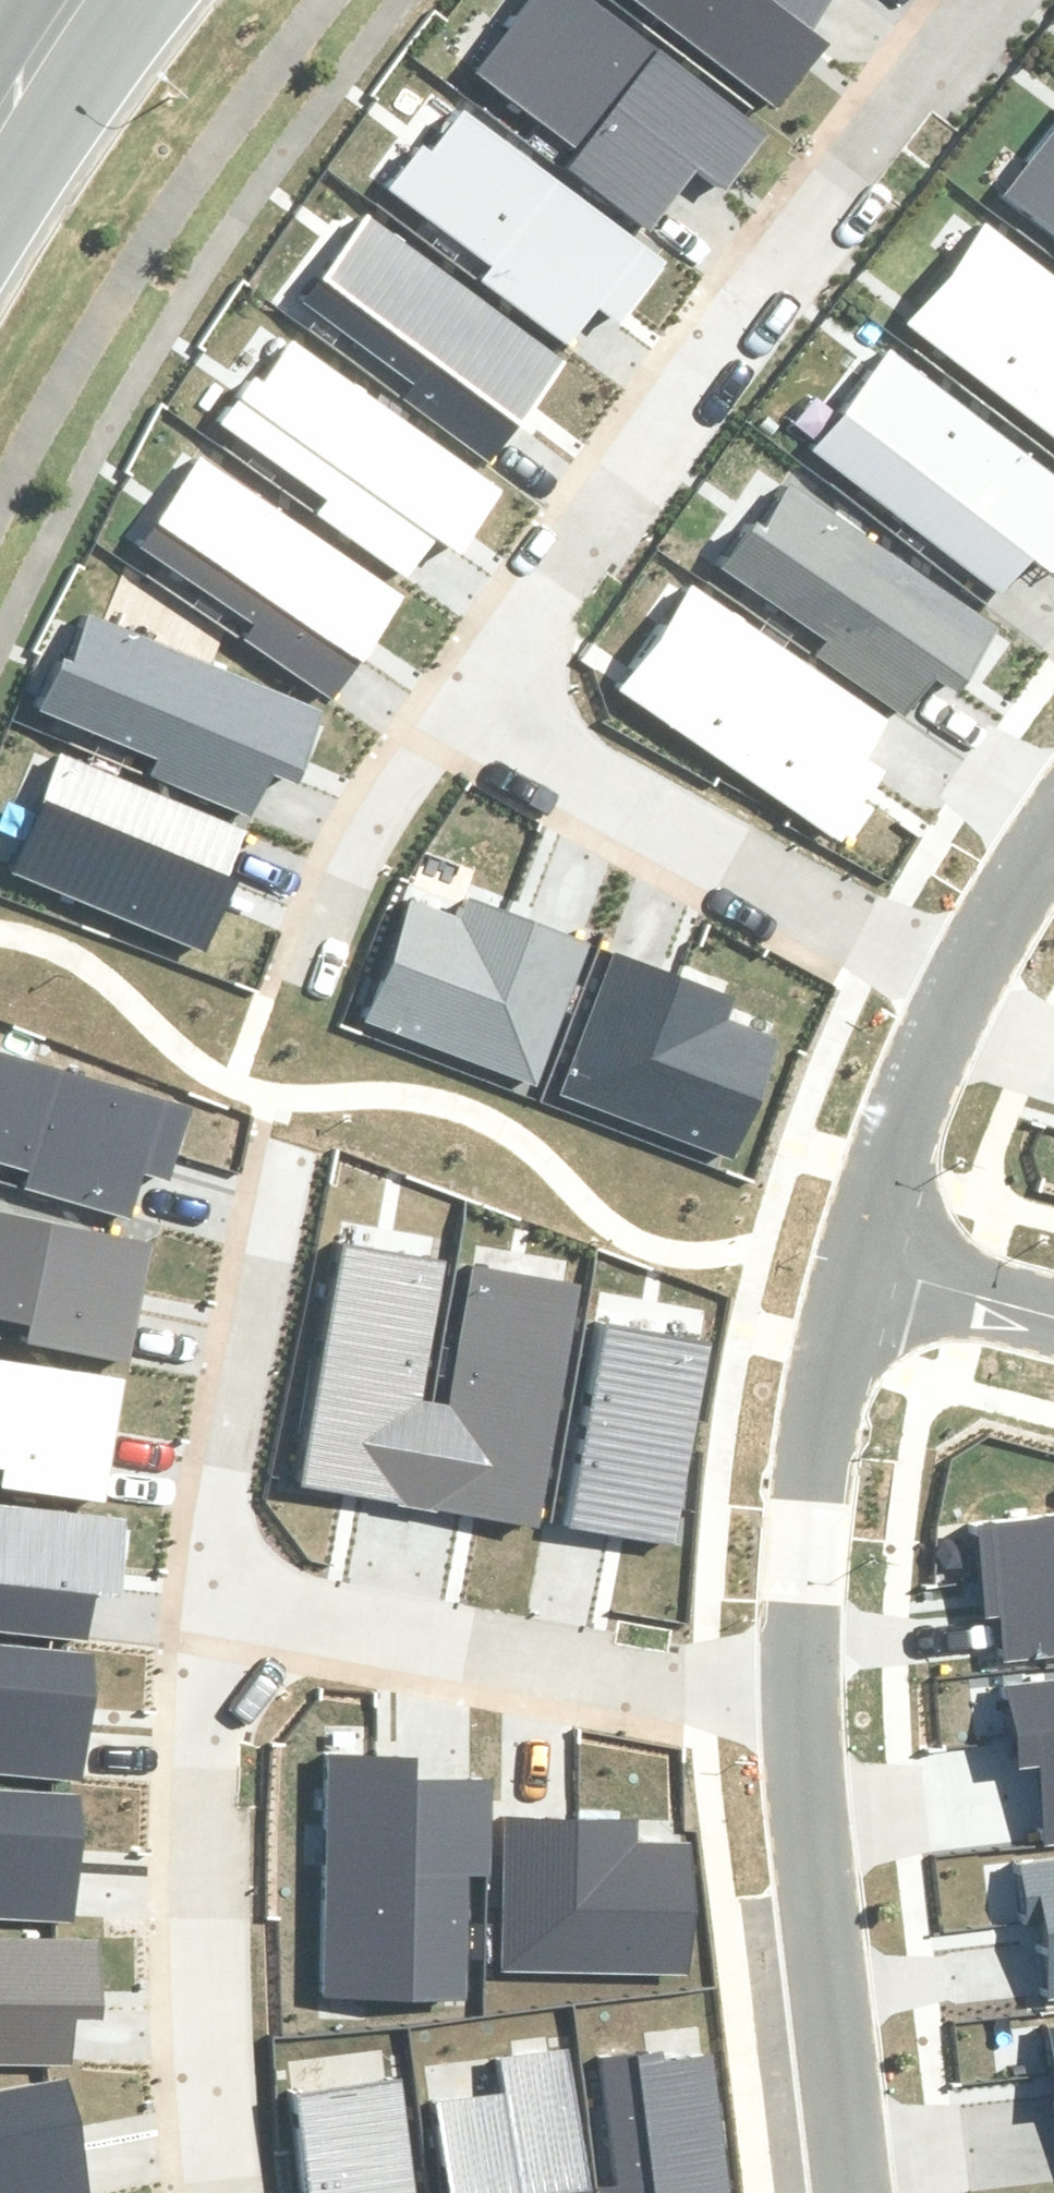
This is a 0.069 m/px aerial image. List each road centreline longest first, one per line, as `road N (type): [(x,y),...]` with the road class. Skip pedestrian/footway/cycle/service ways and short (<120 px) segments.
road 1 (residential): [(983,0),(799,234),(478,695)]
road 2 (residential): [(224,2192),(210,1591)]
road 3 (residential): [(992,955),(478,695)]
road 4 (residential): [(210,1591),(777,1682)]
road 5 (residential): [(777,1682),(801,2028),(826,2192)]
road 6 (residential): [(853,1230),(794,1455),(777,1682)]
road 7 (residential): [(210,1591),(279,1172)]
road 8 (residential): [(992,955),(853,1230)]
road 9 (residential): [(478,695),(378,812),(317,932)]
road 10 (residential): [(853,1230),(1053,1303)]
road 11 (tertiary): [(0,158),(94,0)]

